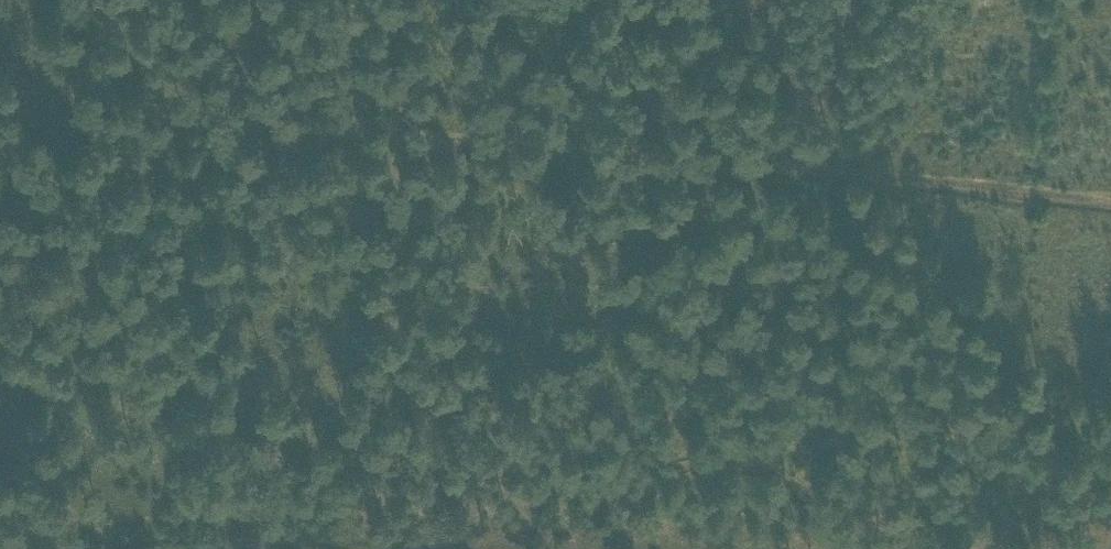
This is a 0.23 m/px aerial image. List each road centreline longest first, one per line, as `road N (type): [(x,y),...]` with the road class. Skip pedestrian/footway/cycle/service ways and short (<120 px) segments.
road 1 (track): [(0,117),(1051,199),(1110,213)]

